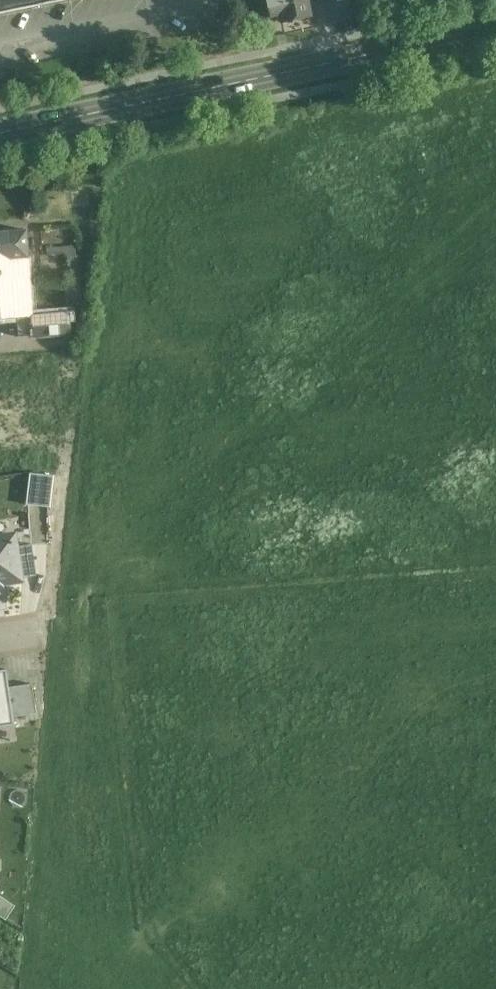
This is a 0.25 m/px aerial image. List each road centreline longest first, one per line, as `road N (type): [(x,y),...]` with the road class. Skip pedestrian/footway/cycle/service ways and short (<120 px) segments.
road 1 (primary): [(0,137),(495,29)]

